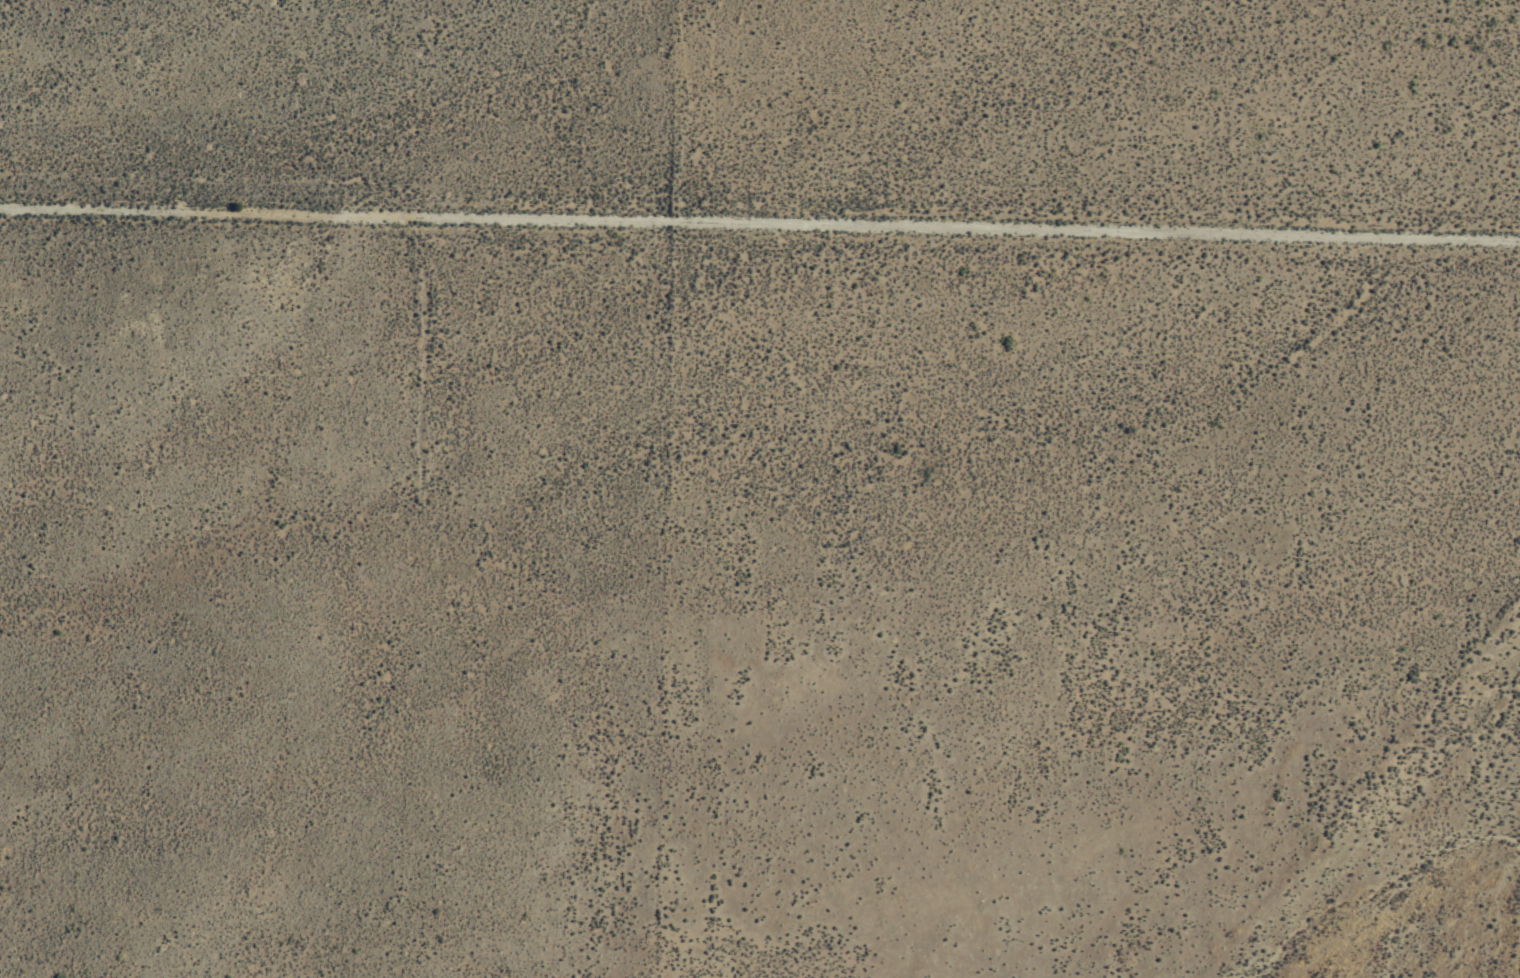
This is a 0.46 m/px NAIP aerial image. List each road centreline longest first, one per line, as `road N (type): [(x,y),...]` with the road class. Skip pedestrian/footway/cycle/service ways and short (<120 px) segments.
road 1 (residential): [(1519,239),(0,206)]

